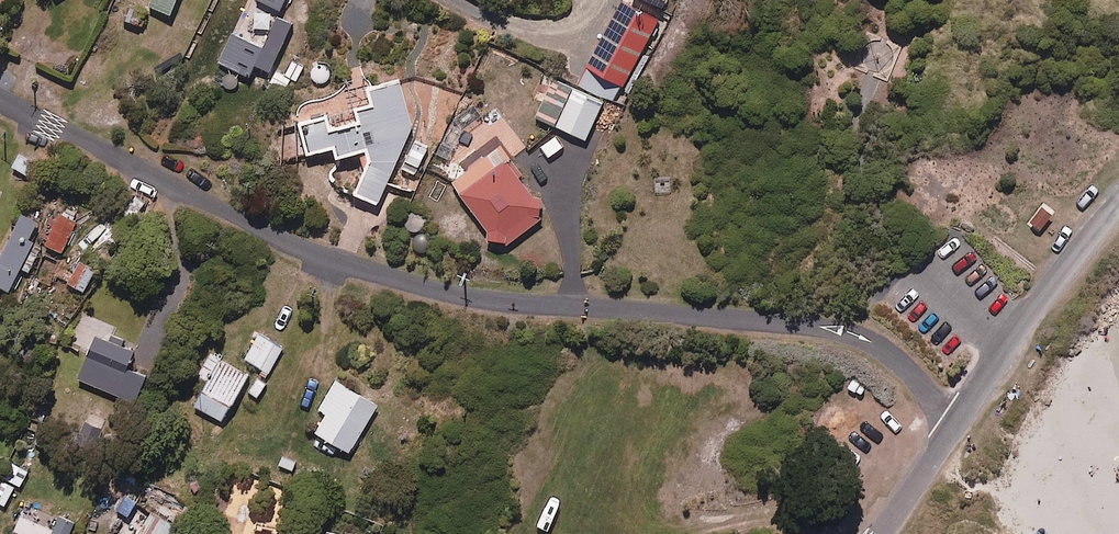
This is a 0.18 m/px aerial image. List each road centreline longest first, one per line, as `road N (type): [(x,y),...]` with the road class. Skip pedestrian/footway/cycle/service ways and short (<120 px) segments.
road 1 (residential): [(0,101),(362,272),(511,306),(820,328),(867,339),(958,426)]
road 2 (unclassified): [(958,426),(1118,201)]
road 3 (secondary): [(879,533),(958,426)]

